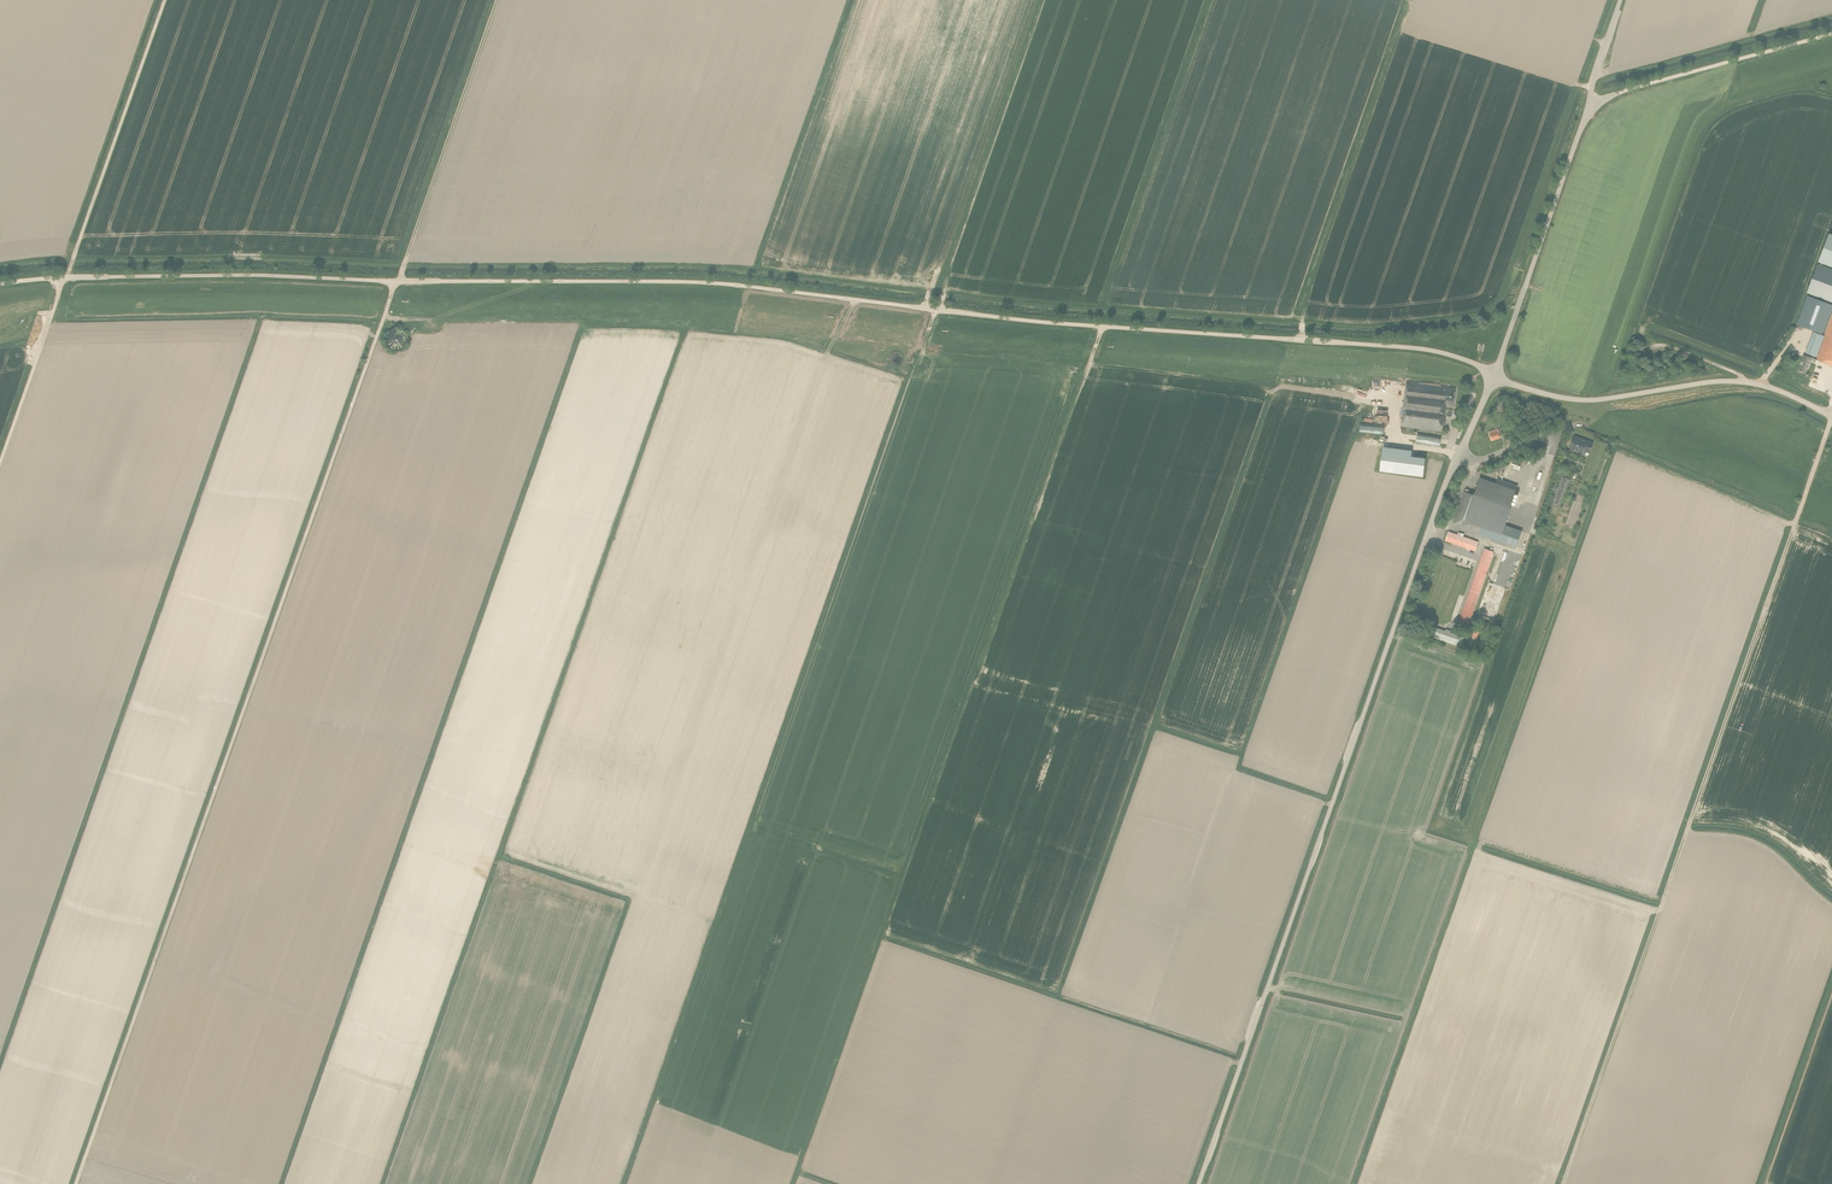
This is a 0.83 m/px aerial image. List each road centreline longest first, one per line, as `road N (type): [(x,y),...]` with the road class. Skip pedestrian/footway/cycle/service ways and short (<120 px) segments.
road 1 (unclassified): [(1495,373),(1406,347),(1032,321),(696,282),(397,282)]
road 2 (unclassified): [(1198,1183),(1438,503),(1495,373)]
road 3 (unclassified): [(0,285),(199,276),(397,282)]
road 4 (unclassified): [(1495,373),(1620,0)]
road 5 (unclassified): [(1831,414),(1737,382),(1590,400),(1520,387),(1495,373)]
road 6 (track): [(397,282),(496,0)]
road 7 (track): [(163,0),(74,257)]

